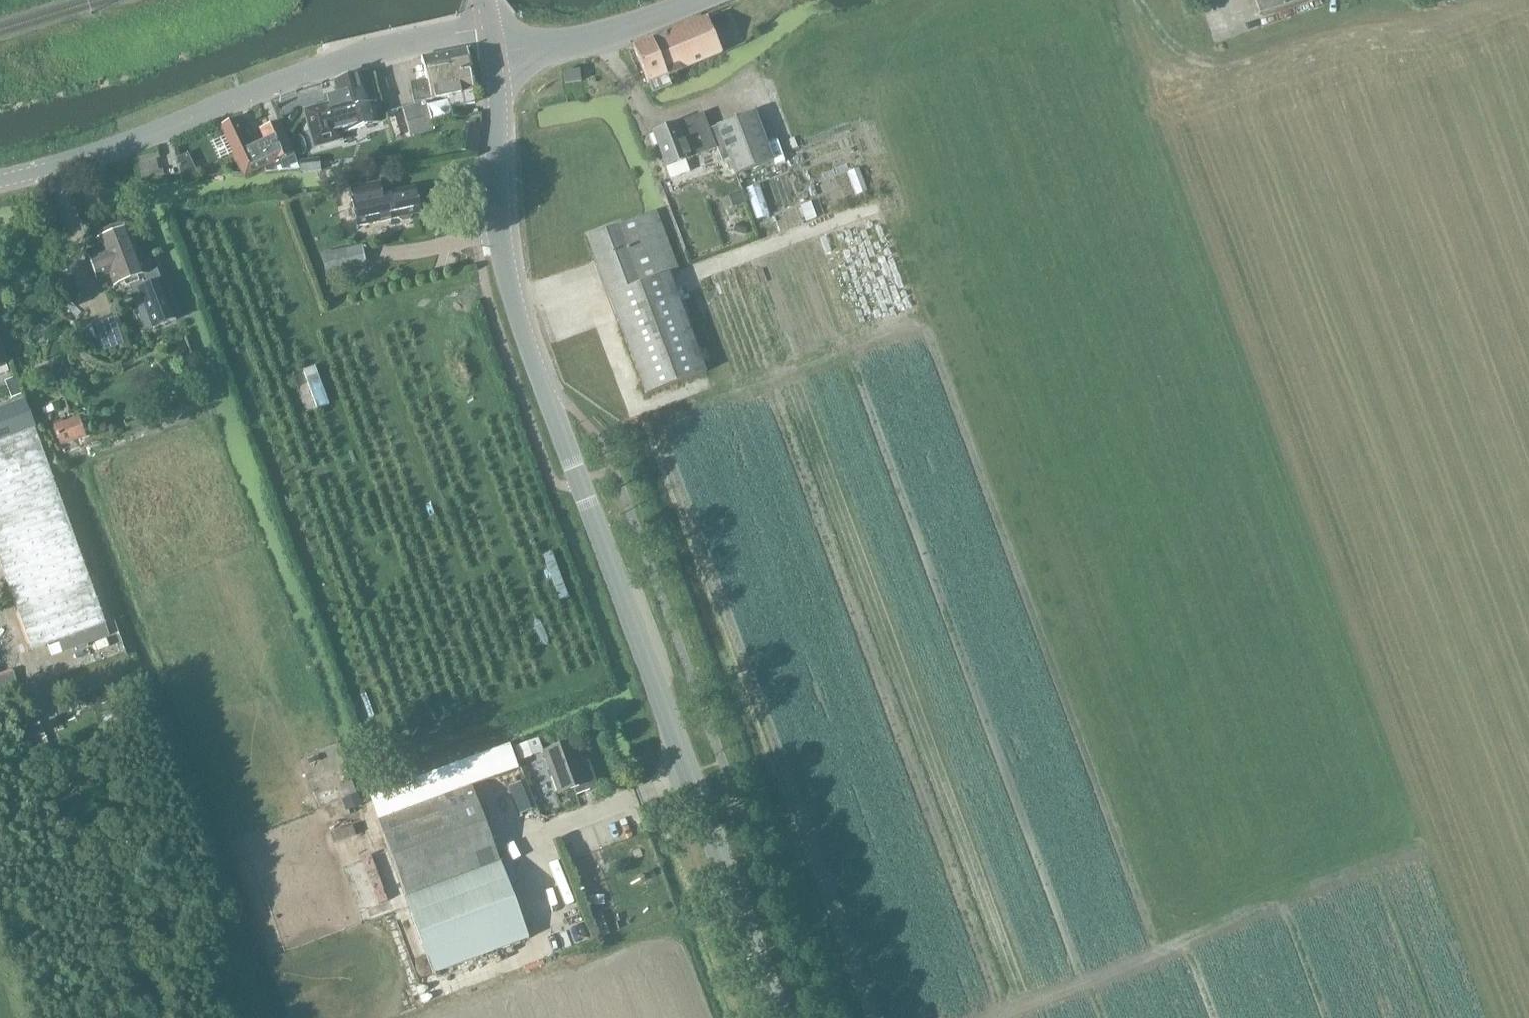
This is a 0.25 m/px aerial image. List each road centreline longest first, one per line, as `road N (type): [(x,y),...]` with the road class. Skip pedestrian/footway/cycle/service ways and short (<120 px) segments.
road 1 (tertiary): [(782,1017),(512,294),(497,215),(495,53)]
road 2 (tertiary): [(0,180),(104,151),(333,63),(490,29)]
road 3 (tertiary): [(495,53),(606,35),(694,0)]

